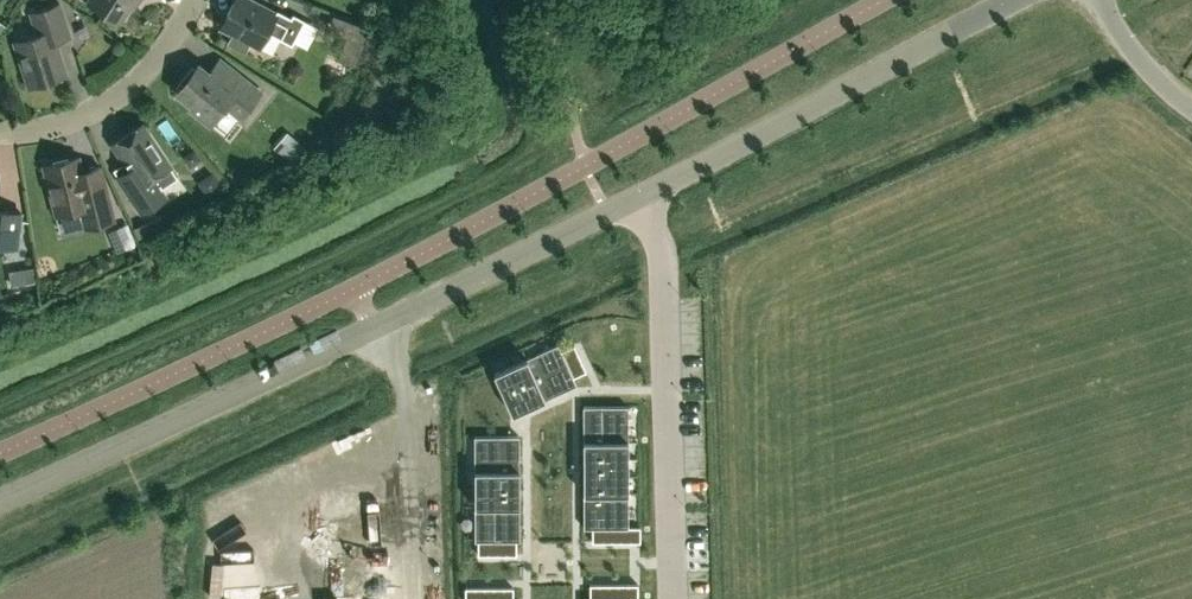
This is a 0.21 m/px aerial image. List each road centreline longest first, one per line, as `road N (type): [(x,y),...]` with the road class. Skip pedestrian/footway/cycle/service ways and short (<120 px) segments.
road 1 (unclassified): [(0,499),(639,196)]
road 2 (unclassified): [(639,196),(1015,0)]
road 3 (residential): [(639,196),(665,273),(670,598)]
road 4 (residential): [(0,133),(70,122),(111,103),(197,0)]
road 5 (unclassified): [(1191,107),(1132,48),(1103,0)]

